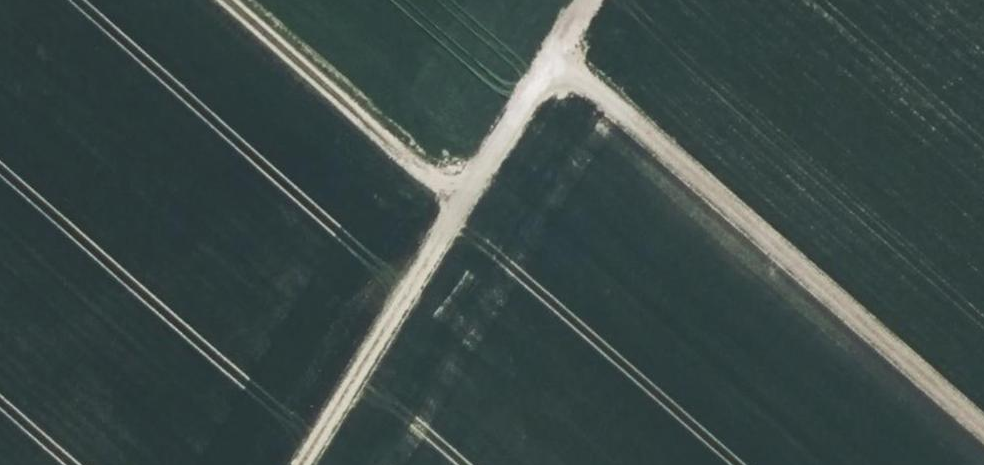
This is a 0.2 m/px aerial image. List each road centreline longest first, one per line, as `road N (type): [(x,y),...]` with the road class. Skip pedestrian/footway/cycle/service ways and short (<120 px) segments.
road 1 (track): [(553,47),(983,421)]
road 2 (track): [(229,0),(462,202)]
road 3 (track): [(462,202),(300,464)]
road 4 (track): [(583,0),(462,202)]

